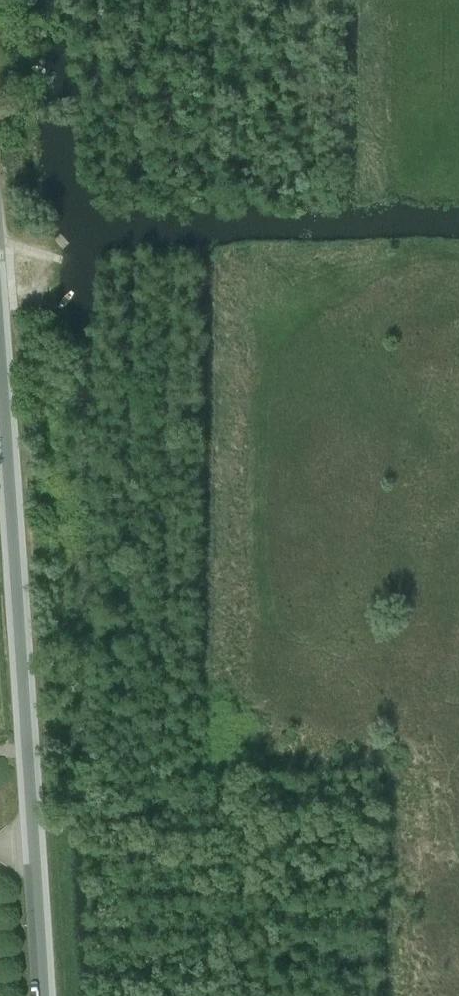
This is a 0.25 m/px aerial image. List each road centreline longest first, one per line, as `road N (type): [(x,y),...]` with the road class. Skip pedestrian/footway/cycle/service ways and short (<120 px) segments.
road 1 (tertiary): [(45,995),(0,333)]

